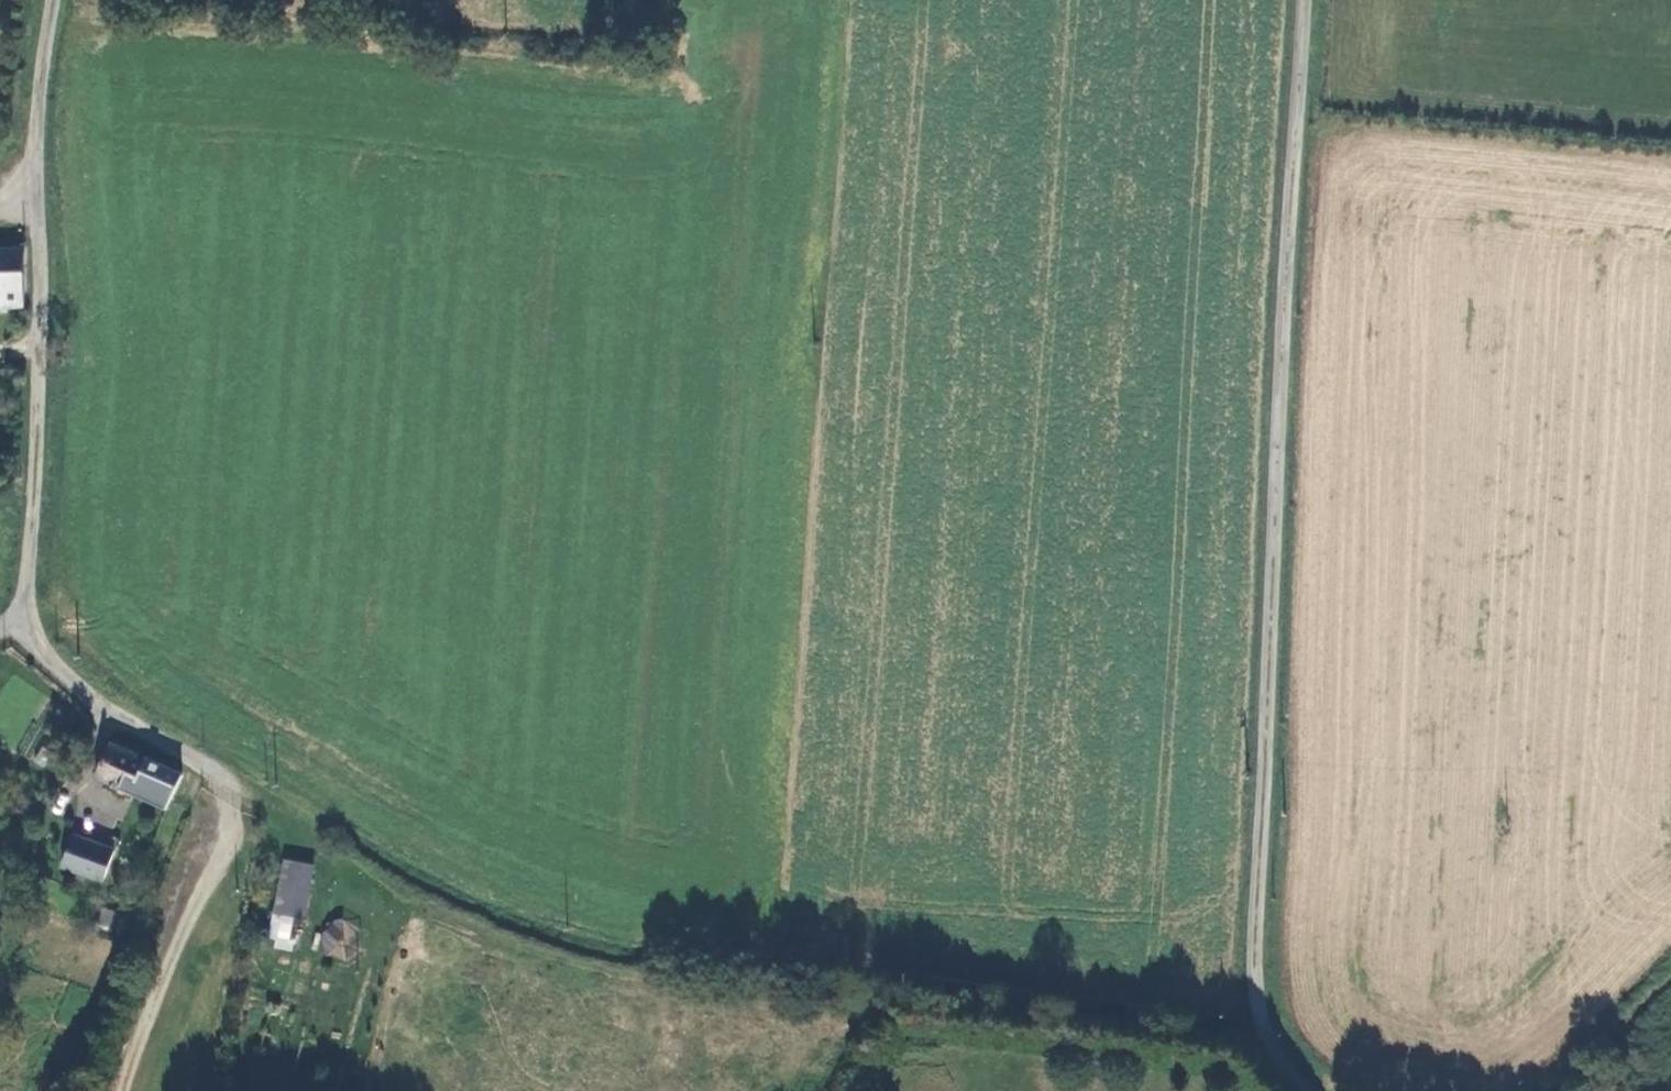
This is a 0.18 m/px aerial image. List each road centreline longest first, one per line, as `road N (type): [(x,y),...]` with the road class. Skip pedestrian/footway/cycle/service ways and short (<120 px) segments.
road 1 (unclassified): [(50,0),(36,177),(27,589),(35,634),(93,704),(218,768),(230,793),(130,1090)]
road 2 (unclassified): [(1306,0),(1256,1000),(1276,1048),(1308,1090)]

